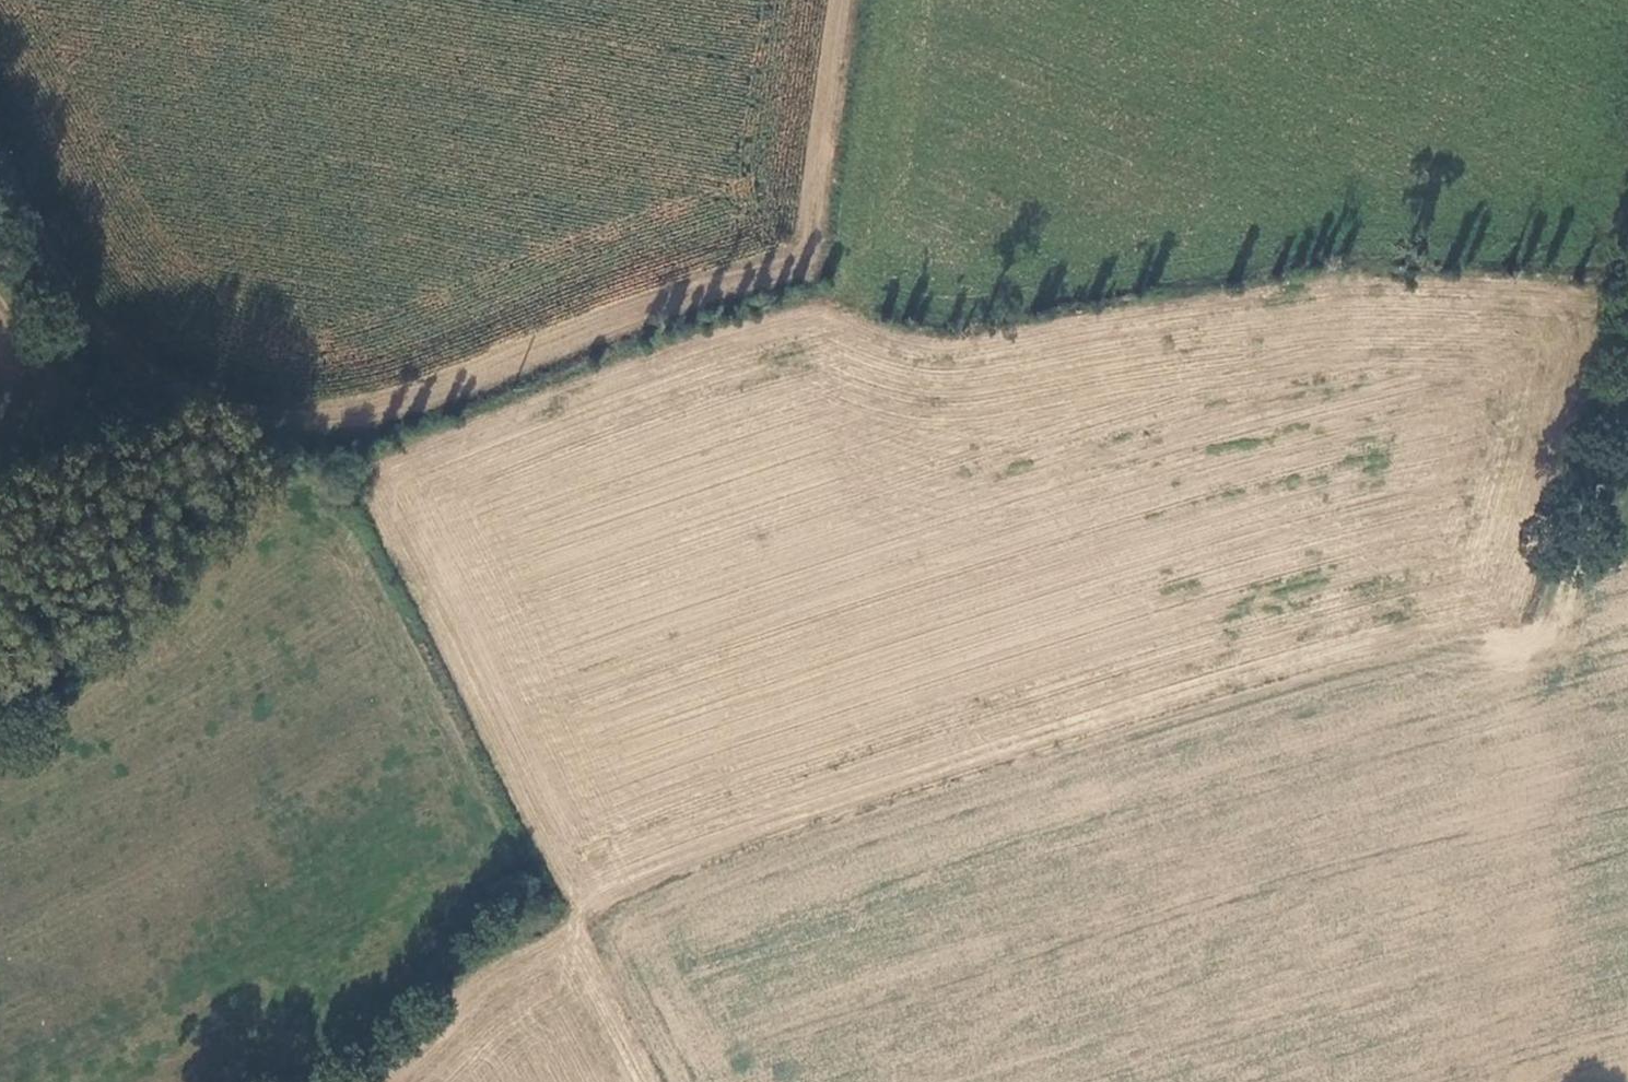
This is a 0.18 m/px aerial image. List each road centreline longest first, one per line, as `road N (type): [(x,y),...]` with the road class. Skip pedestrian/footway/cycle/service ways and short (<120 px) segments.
road 1 (track): [(1560,614),(1627,344)]

